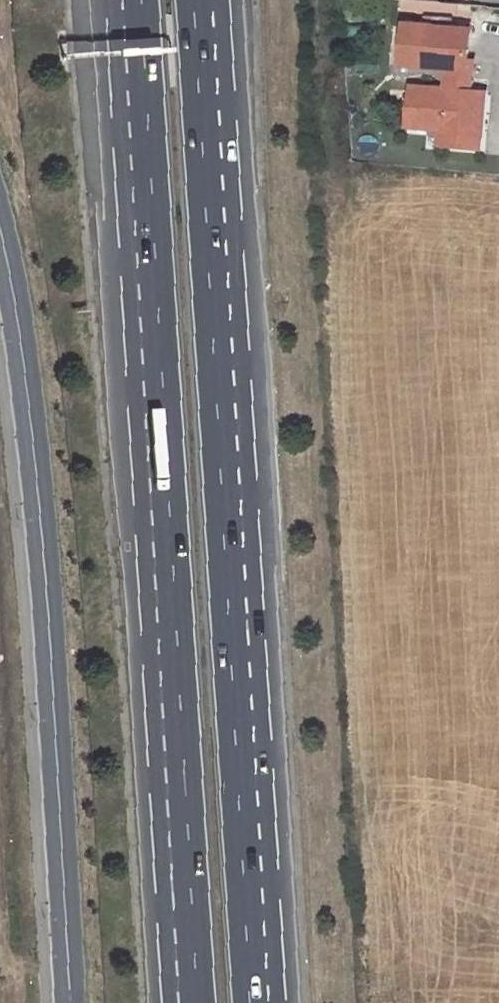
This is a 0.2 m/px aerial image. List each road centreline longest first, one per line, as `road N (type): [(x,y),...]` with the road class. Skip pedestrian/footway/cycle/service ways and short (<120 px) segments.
road 1 (trunk): [(141,0),(197,1002)]
road 2 (trunk): [(250,1002),(194,0)]
road 3 (residential): [(0,243),(46,614),(70,1002)]

